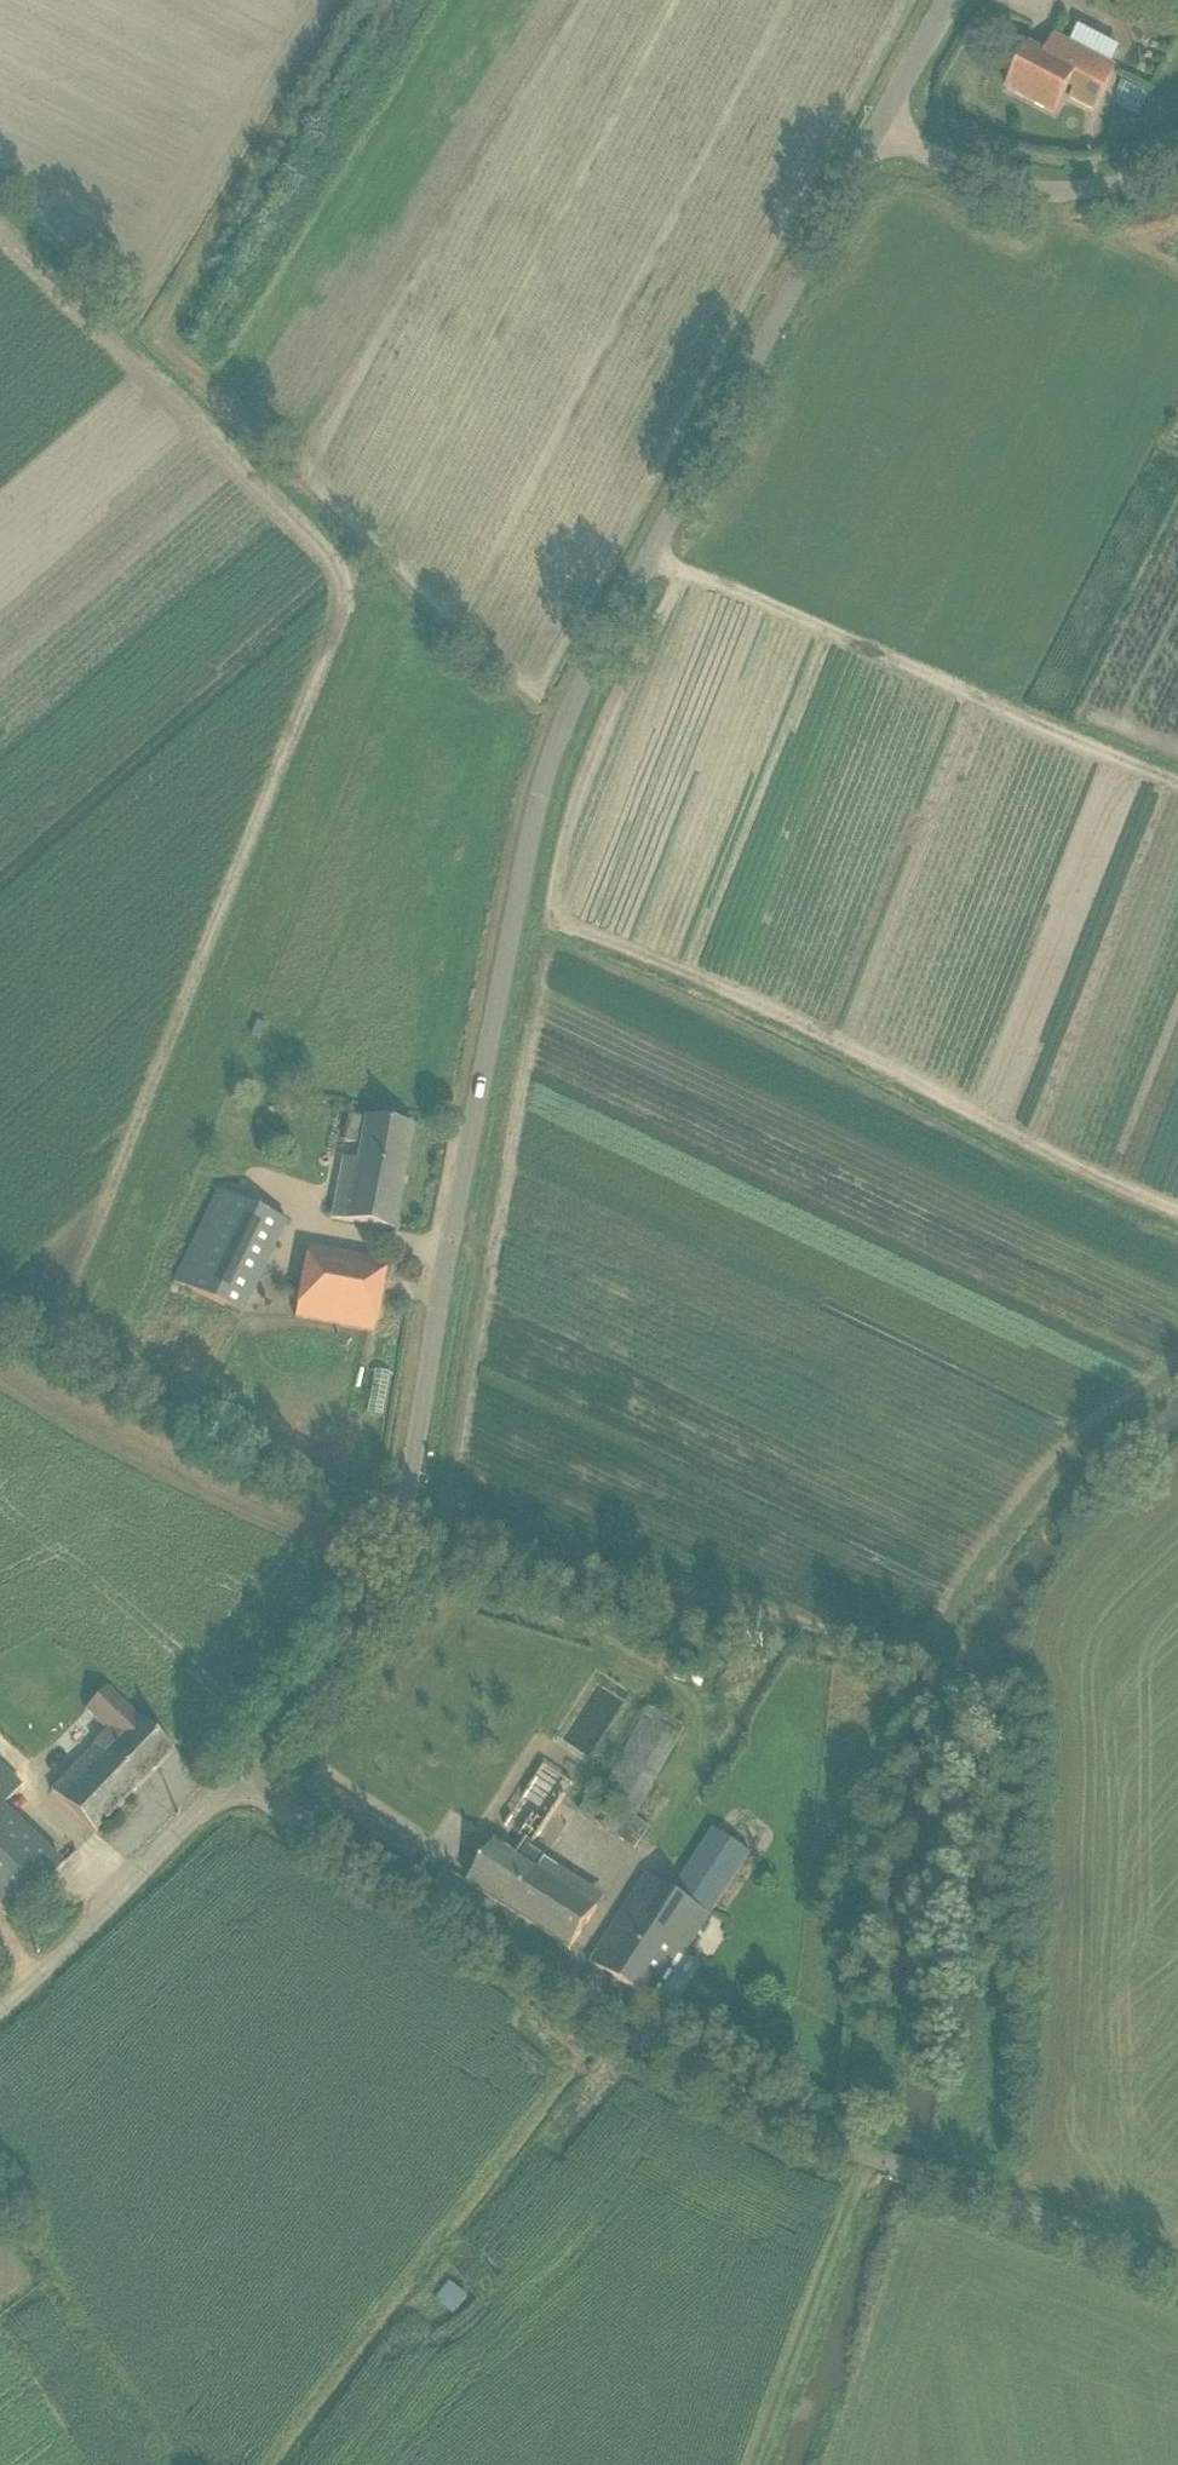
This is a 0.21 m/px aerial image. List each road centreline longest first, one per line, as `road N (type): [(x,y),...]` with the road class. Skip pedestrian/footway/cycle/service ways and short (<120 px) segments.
road 1 (unclassified): [(241,1780),(376,1588),(395,1540),(528,809),(552,740),(876,134)]
road 2 (unclassified): [(241,1780),(724,2093),(1177,2280)]
road 3 (unclassified): [(0,1997),(241,1780)]
road 4 (unclassified): [(876,134),(979,180),(1108,195),(1177,163)]
road 5 (unclassified): [(876,134),(946,0)]

